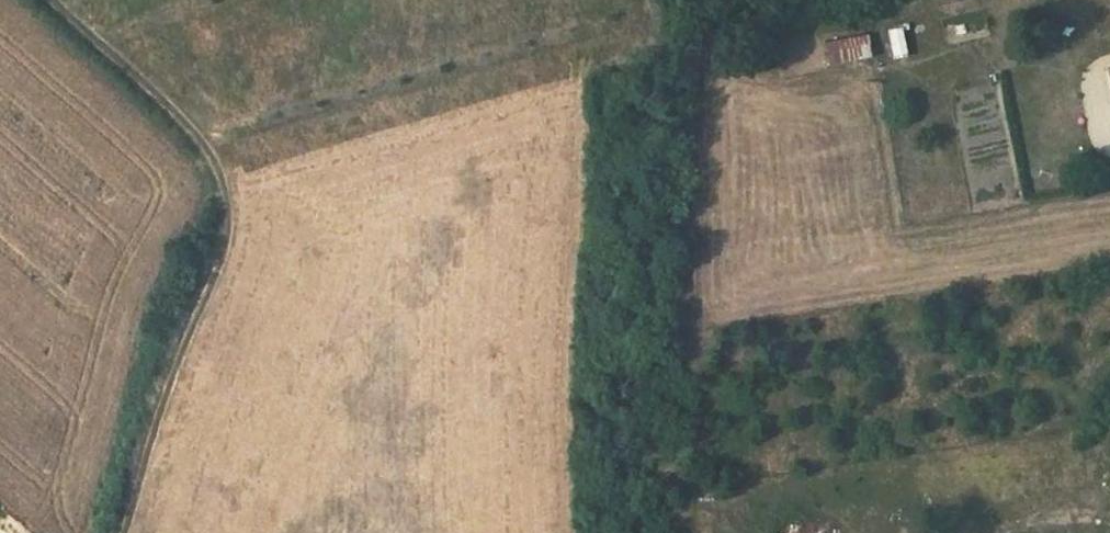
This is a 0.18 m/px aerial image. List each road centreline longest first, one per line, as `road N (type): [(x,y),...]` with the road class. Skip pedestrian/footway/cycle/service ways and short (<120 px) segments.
road 1 (track): [(119,532),(171,365),(223,244),(222,183),(186,123),(43,0)]

